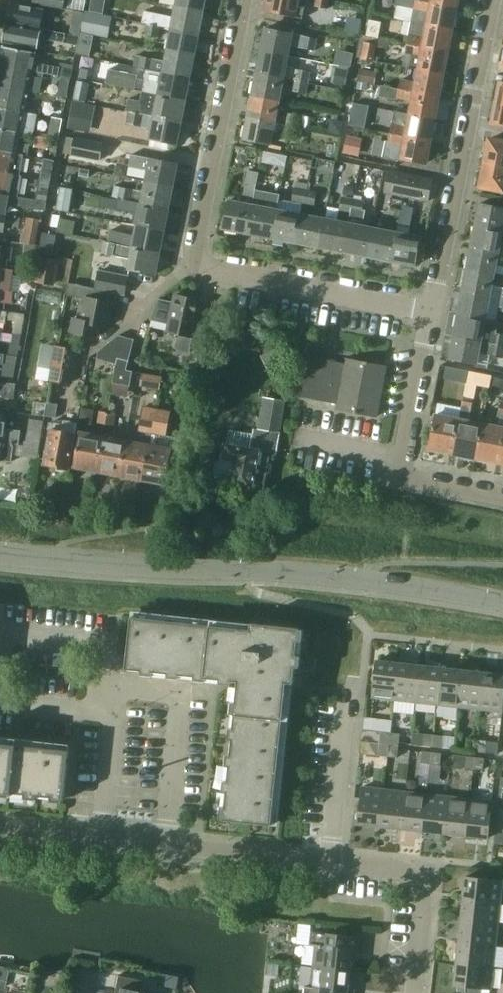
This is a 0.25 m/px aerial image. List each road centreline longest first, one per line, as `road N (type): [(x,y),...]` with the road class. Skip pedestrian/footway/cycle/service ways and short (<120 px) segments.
road 1 (residential): [(432,309),(194,265),(247,0)]
road 2 (unclassified): [(502,606),(359,579),(0,556)]
road 3 (residential): [(0,829),(329,864)]
road 4 (residential): [(432,309),(493,0)]
road 5 (residential): [(502,500),(419,483),(405,471),(432,309)]
road 6 (residential): [(329,864),(414,879),(421,895),(410,992)]
road 7 (residential): [(329,864),(346,694)]

